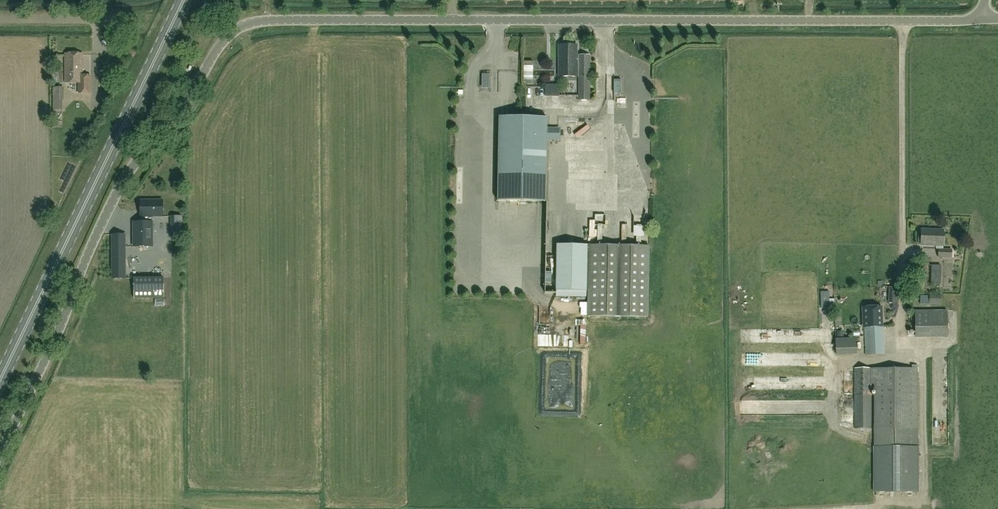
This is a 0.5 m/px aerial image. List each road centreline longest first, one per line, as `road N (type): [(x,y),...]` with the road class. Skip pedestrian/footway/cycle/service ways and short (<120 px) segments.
road 1 (unclassified): [(981,18),(265,21),(241,26),(217,48)]
road 2 (unclassified): [(0,453),(125,177),(217,48)]
road 3 (primary): [(0,380),(184,0)]

